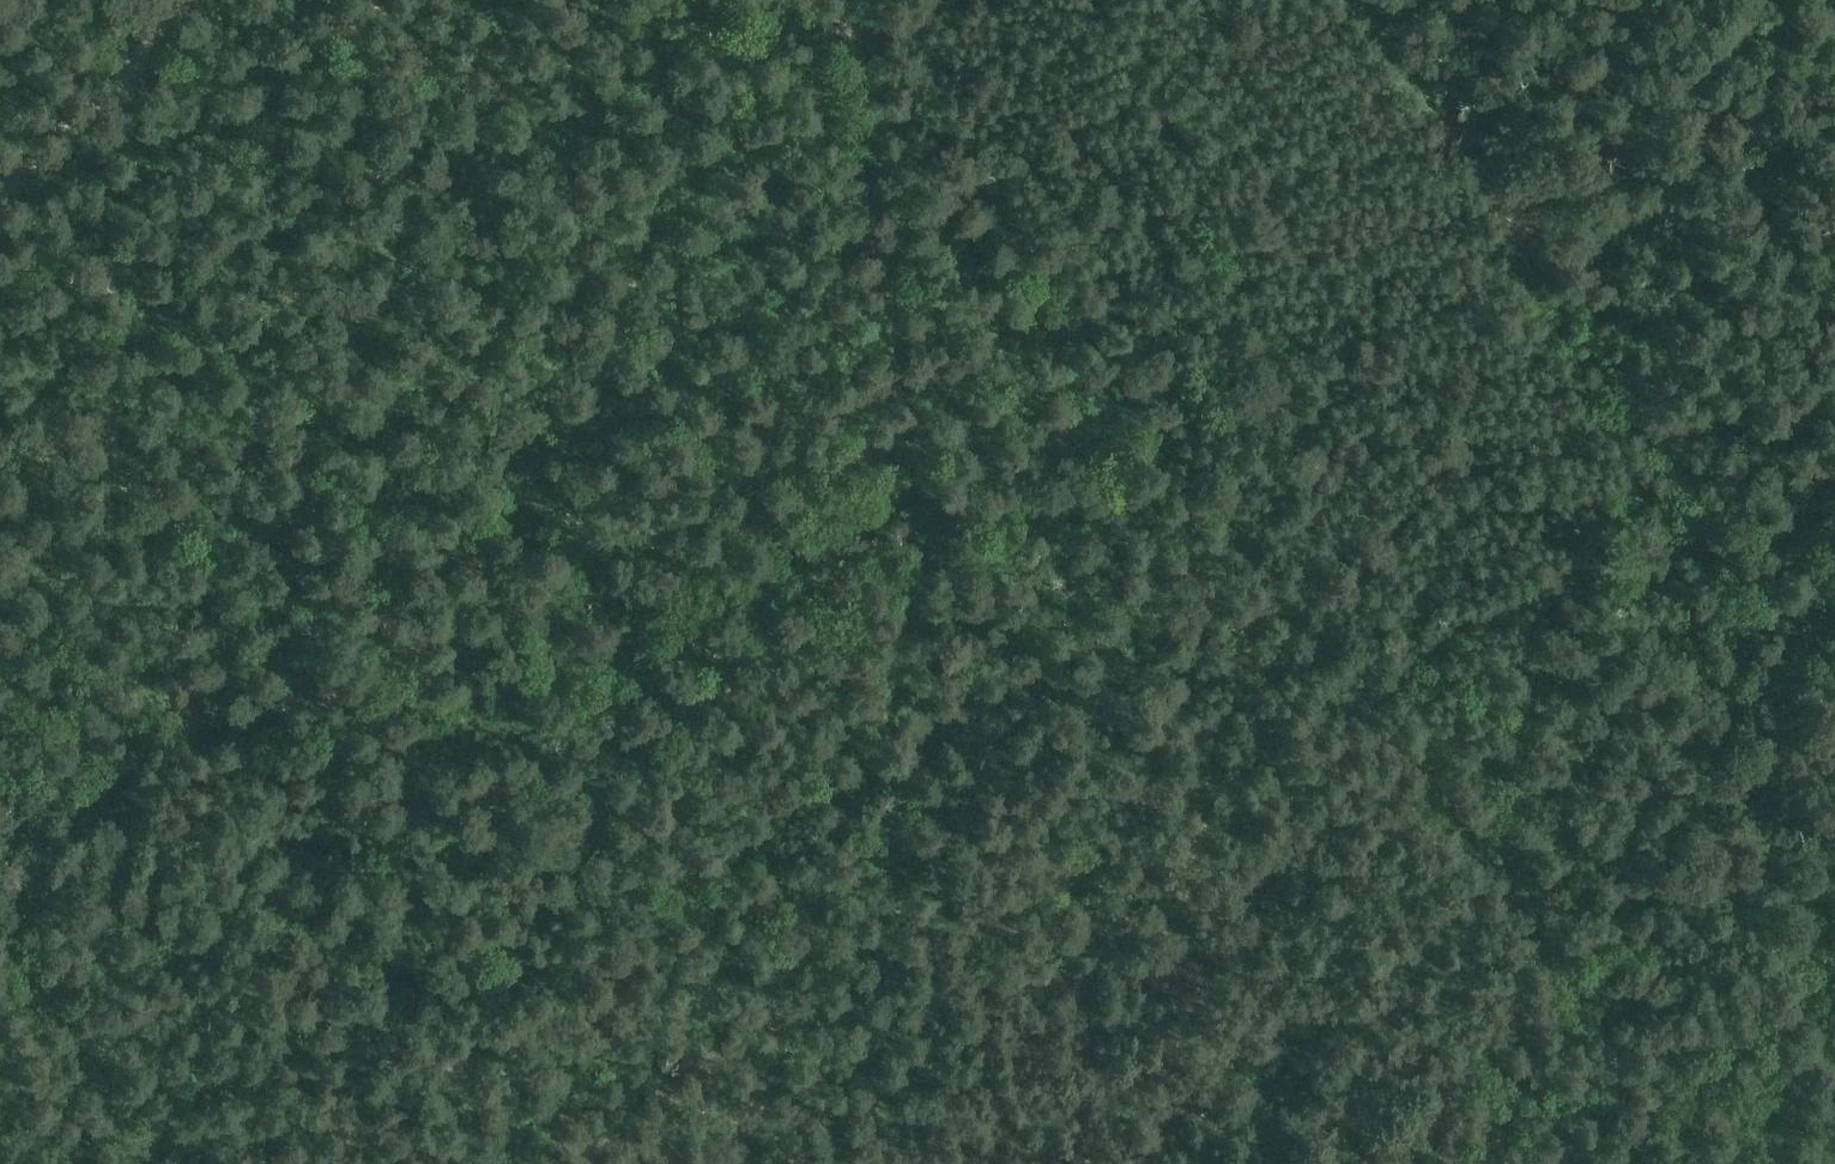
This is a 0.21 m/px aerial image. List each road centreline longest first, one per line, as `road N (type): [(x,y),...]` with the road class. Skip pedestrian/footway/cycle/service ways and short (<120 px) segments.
road 1 (track): [(0,201),(144,47),(171,0)]

